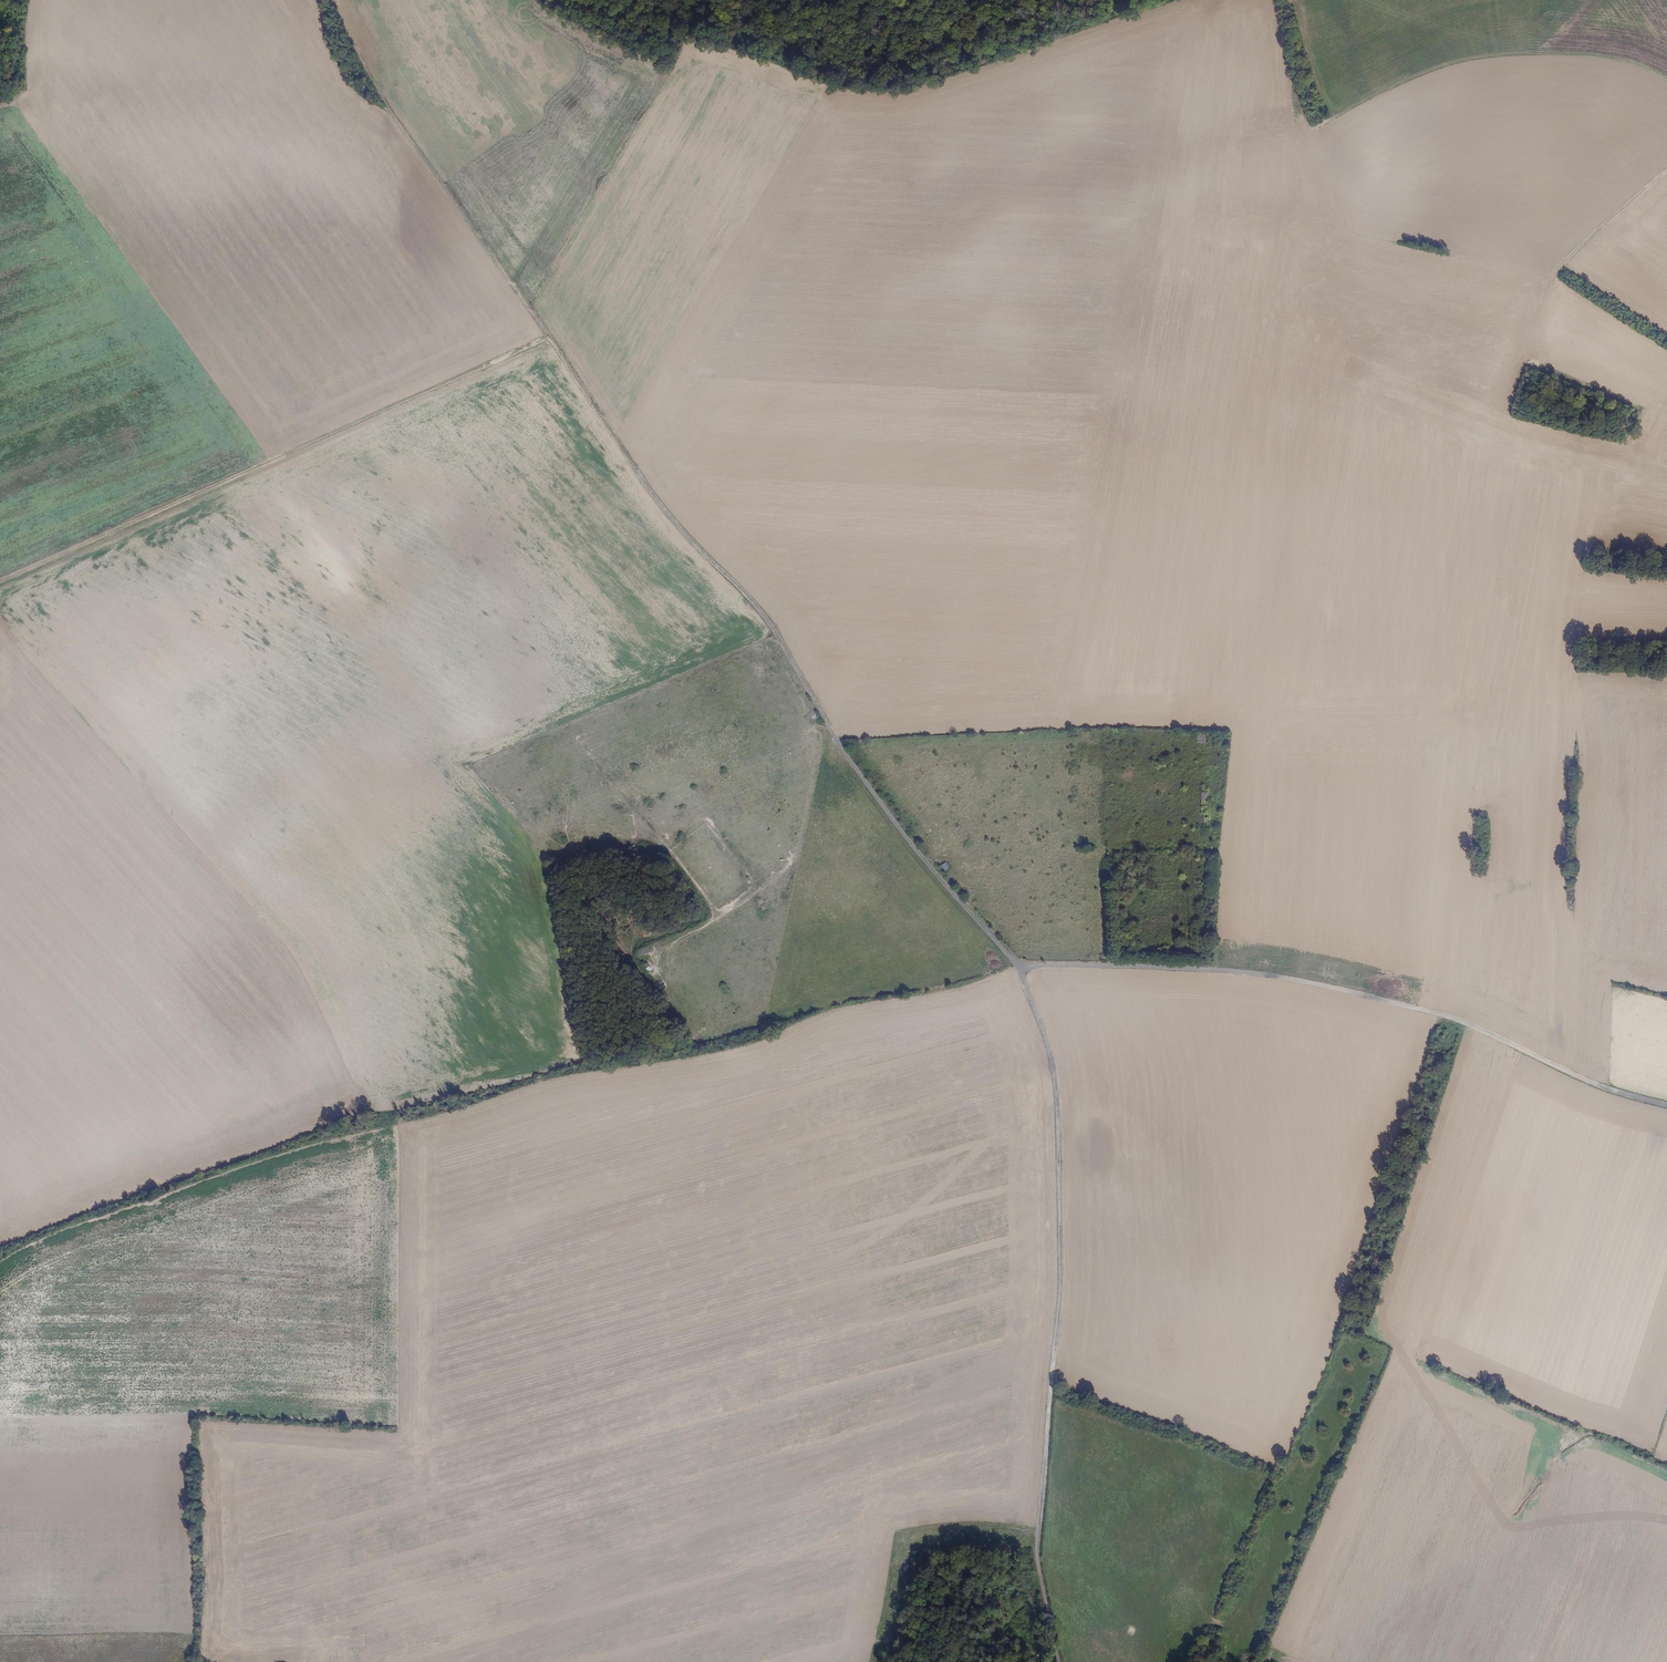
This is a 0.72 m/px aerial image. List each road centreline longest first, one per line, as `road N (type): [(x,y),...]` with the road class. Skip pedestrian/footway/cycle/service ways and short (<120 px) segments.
road 1 (track): [(1020,971),(839,745),(771,624),(666,511),(555,343)]
road 2 (track): [(1063,1661),(1038,1556),(1063,1297),(1058,1101),(1020,971)]
road 3 (track): [(1666,1104),(1590,1083),(1455,1018),(1322,986),(1216,970),(1020,971)]
road 4 (track): [(555,343),(0,585)]
road 5 (track): [(555,343),(384,102),(337,0)]
road 6 (track): [(1666,79),(1627,60),(1566,53),(1464,61),(1309,128)]

